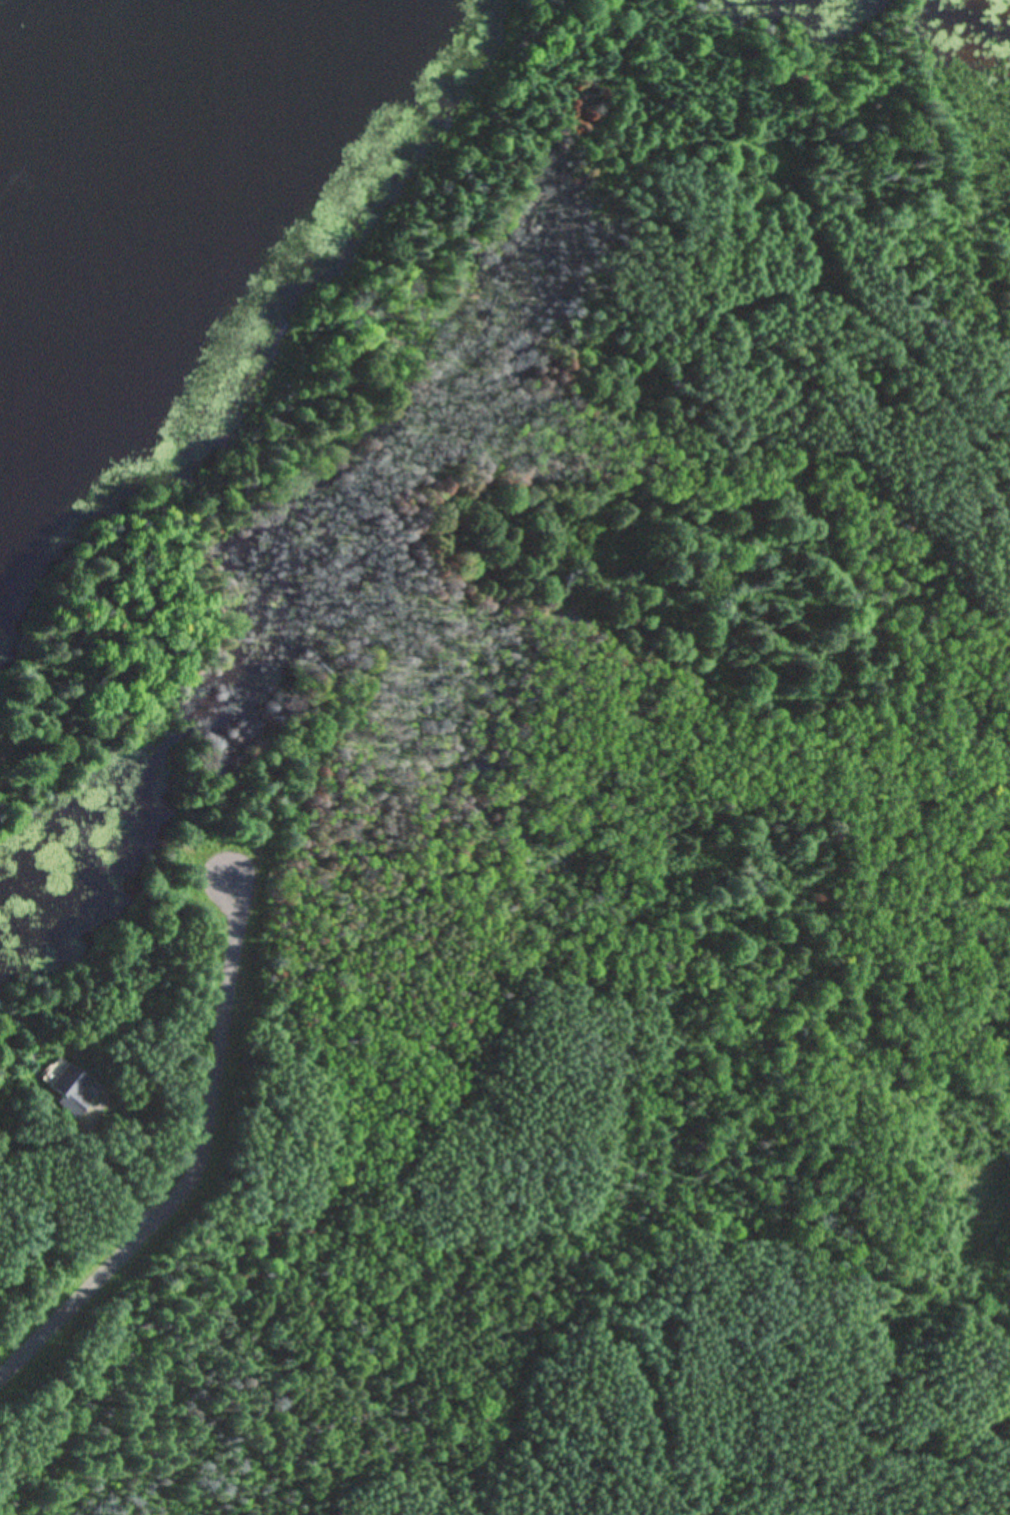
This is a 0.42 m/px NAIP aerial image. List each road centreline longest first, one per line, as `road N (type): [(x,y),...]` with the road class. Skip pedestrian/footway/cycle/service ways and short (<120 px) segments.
road 1 (residential): [(0,1379),(177,1202),(205,1150),(239,920),(235,888)]

